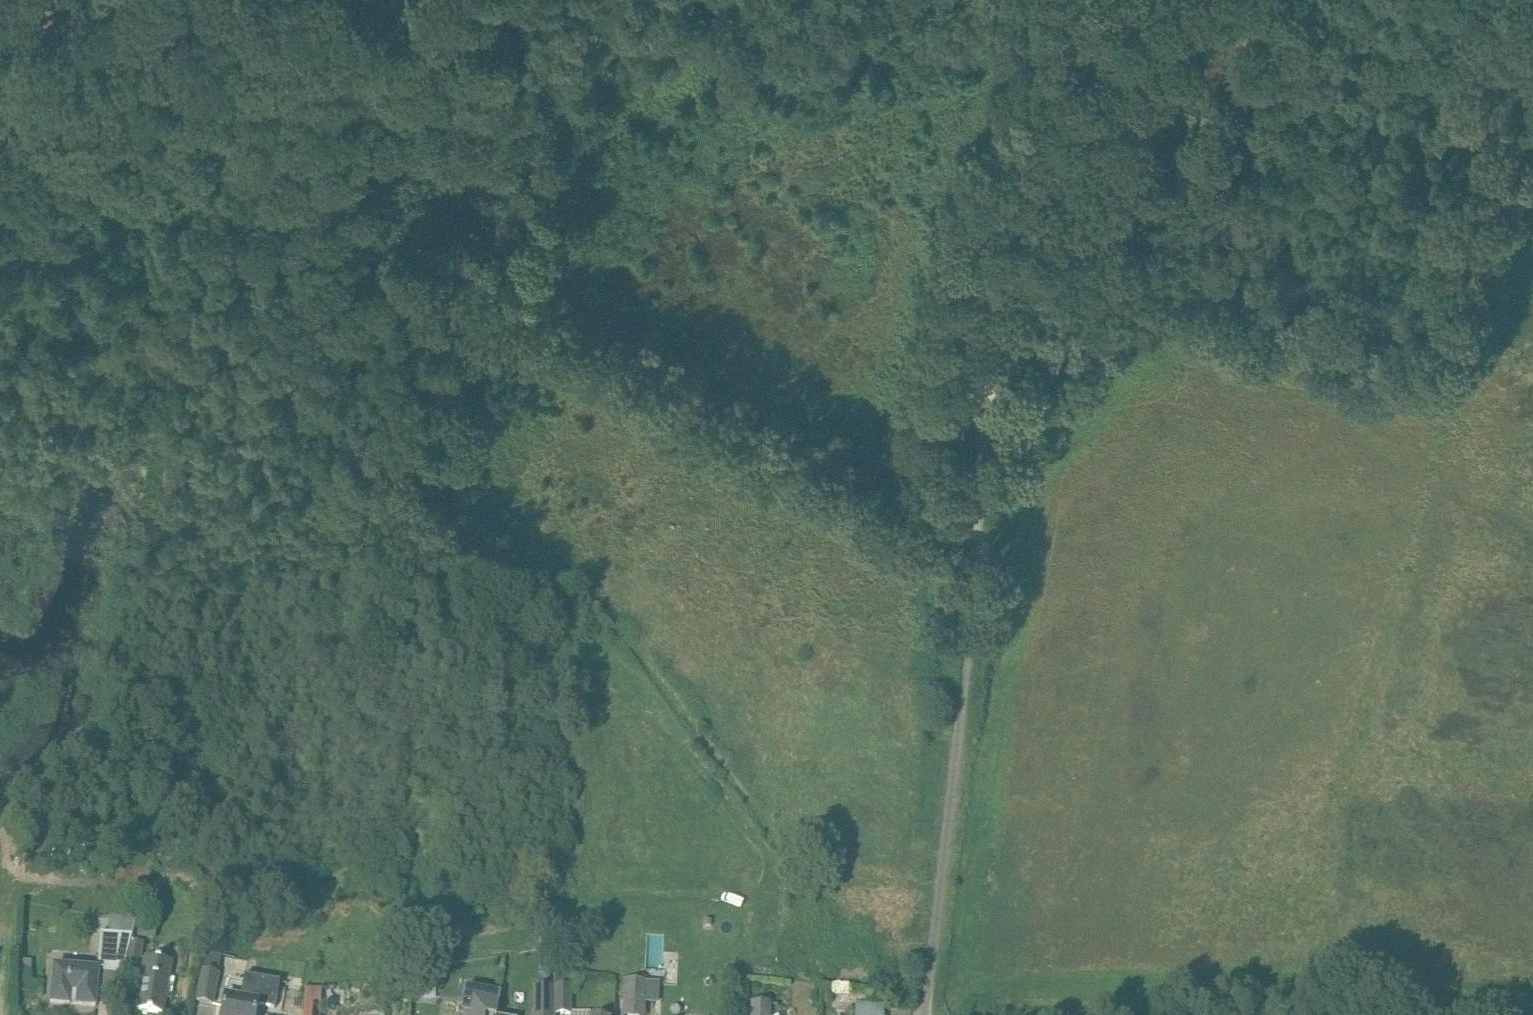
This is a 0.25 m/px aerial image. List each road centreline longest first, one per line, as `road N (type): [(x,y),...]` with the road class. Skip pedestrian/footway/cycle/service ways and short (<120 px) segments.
road 1 (unclassified): [(924,1014),(967,577)]

